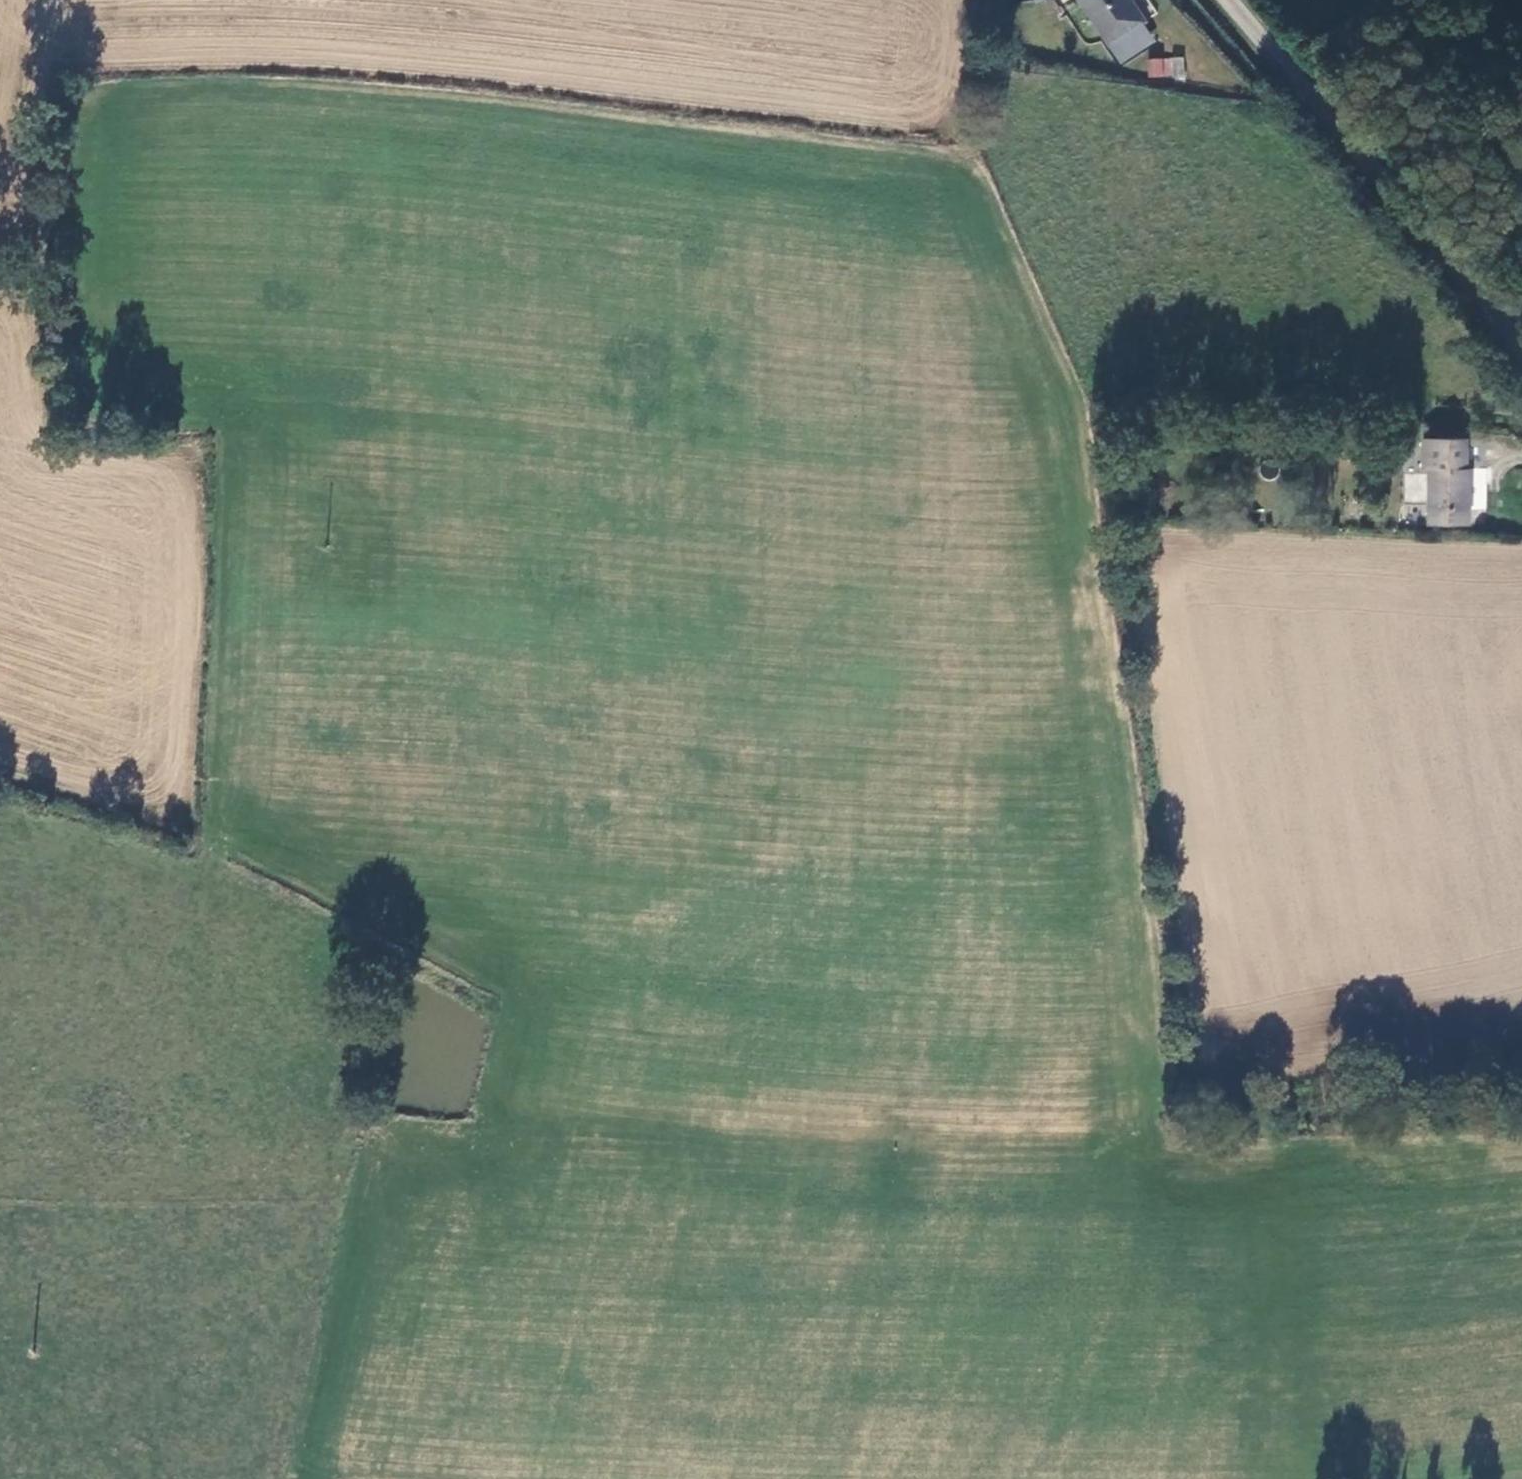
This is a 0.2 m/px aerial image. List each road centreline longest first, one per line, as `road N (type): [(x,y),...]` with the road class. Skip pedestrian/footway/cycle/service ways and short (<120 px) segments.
road 1 (unclassified): [(1236,0),(1521,345)]

